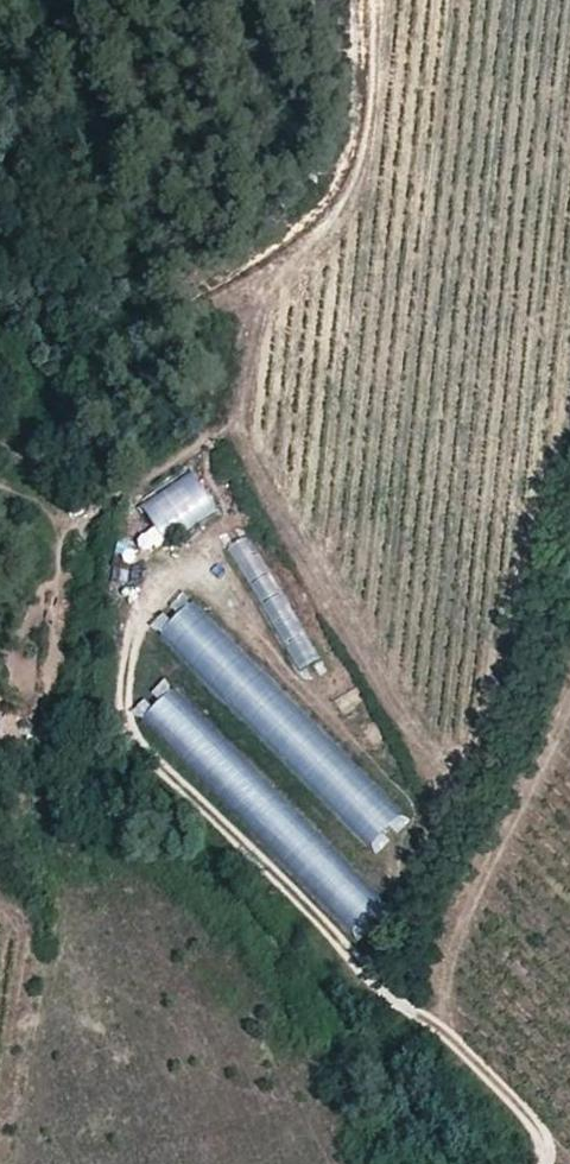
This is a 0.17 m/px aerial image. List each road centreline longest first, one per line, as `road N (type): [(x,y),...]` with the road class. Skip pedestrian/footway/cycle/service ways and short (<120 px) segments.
road 1 (track): [(362,0),(359,104),(337,195),(258,266),(193,309),(198,338),(255,445),(450,767),(470,757),(569,458)]
road 2 (track): [(543,1163),(533,1117),(436,1025),(404,1014),(139,745),(124,712),(142,610),(176,568),(211,544)]

